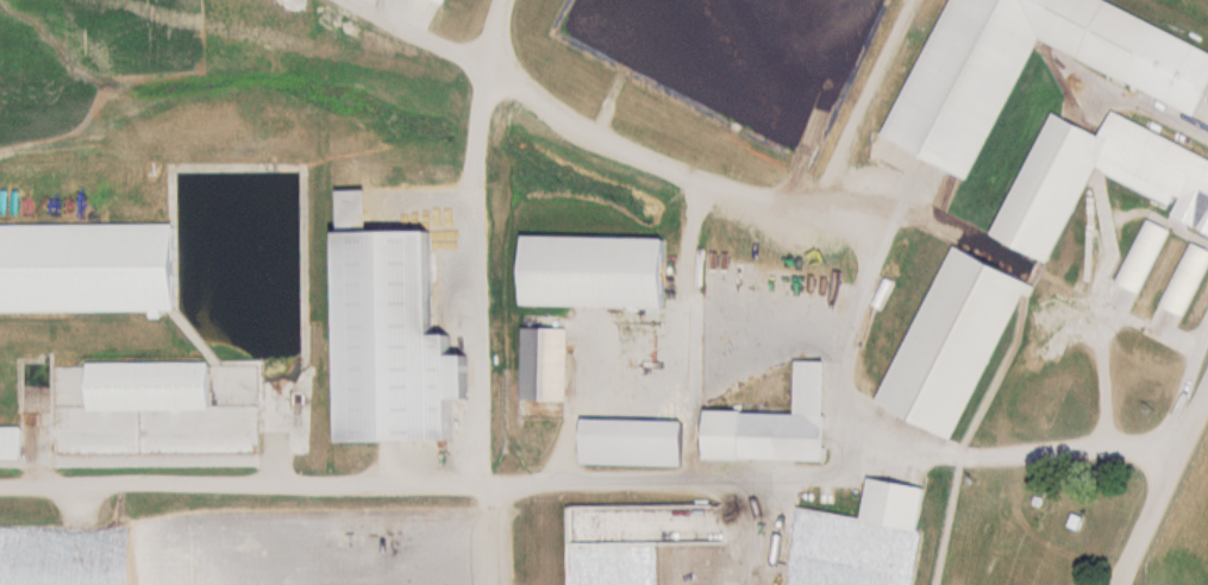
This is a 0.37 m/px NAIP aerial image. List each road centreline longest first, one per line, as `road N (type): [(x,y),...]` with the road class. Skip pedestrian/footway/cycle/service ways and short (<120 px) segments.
road 1 (residential): [(1093,584),(1207,332)]

